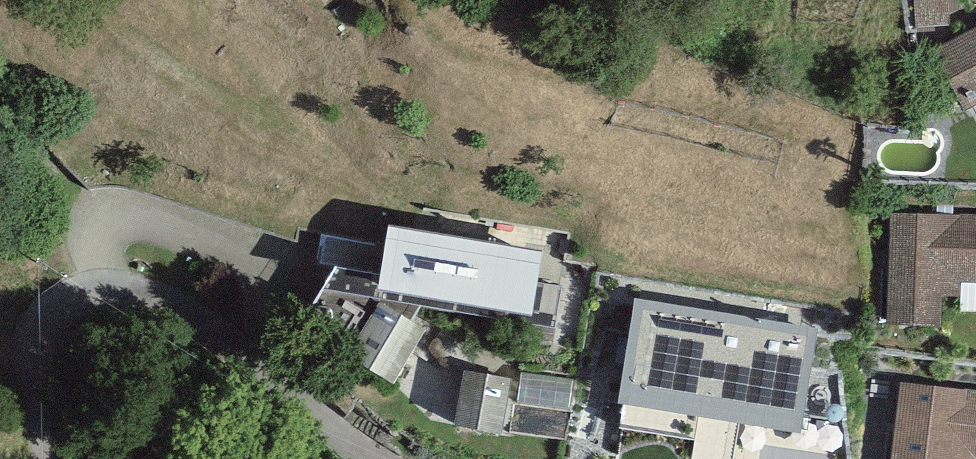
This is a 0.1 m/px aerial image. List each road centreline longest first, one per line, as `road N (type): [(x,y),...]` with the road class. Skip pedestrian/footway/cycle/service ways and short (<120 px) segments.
road 1 (unclassified): [(46,458),(30,335),(58,293),(121,281),(206,319)]
road 2 (residential): [(378,458),(206,319)]

